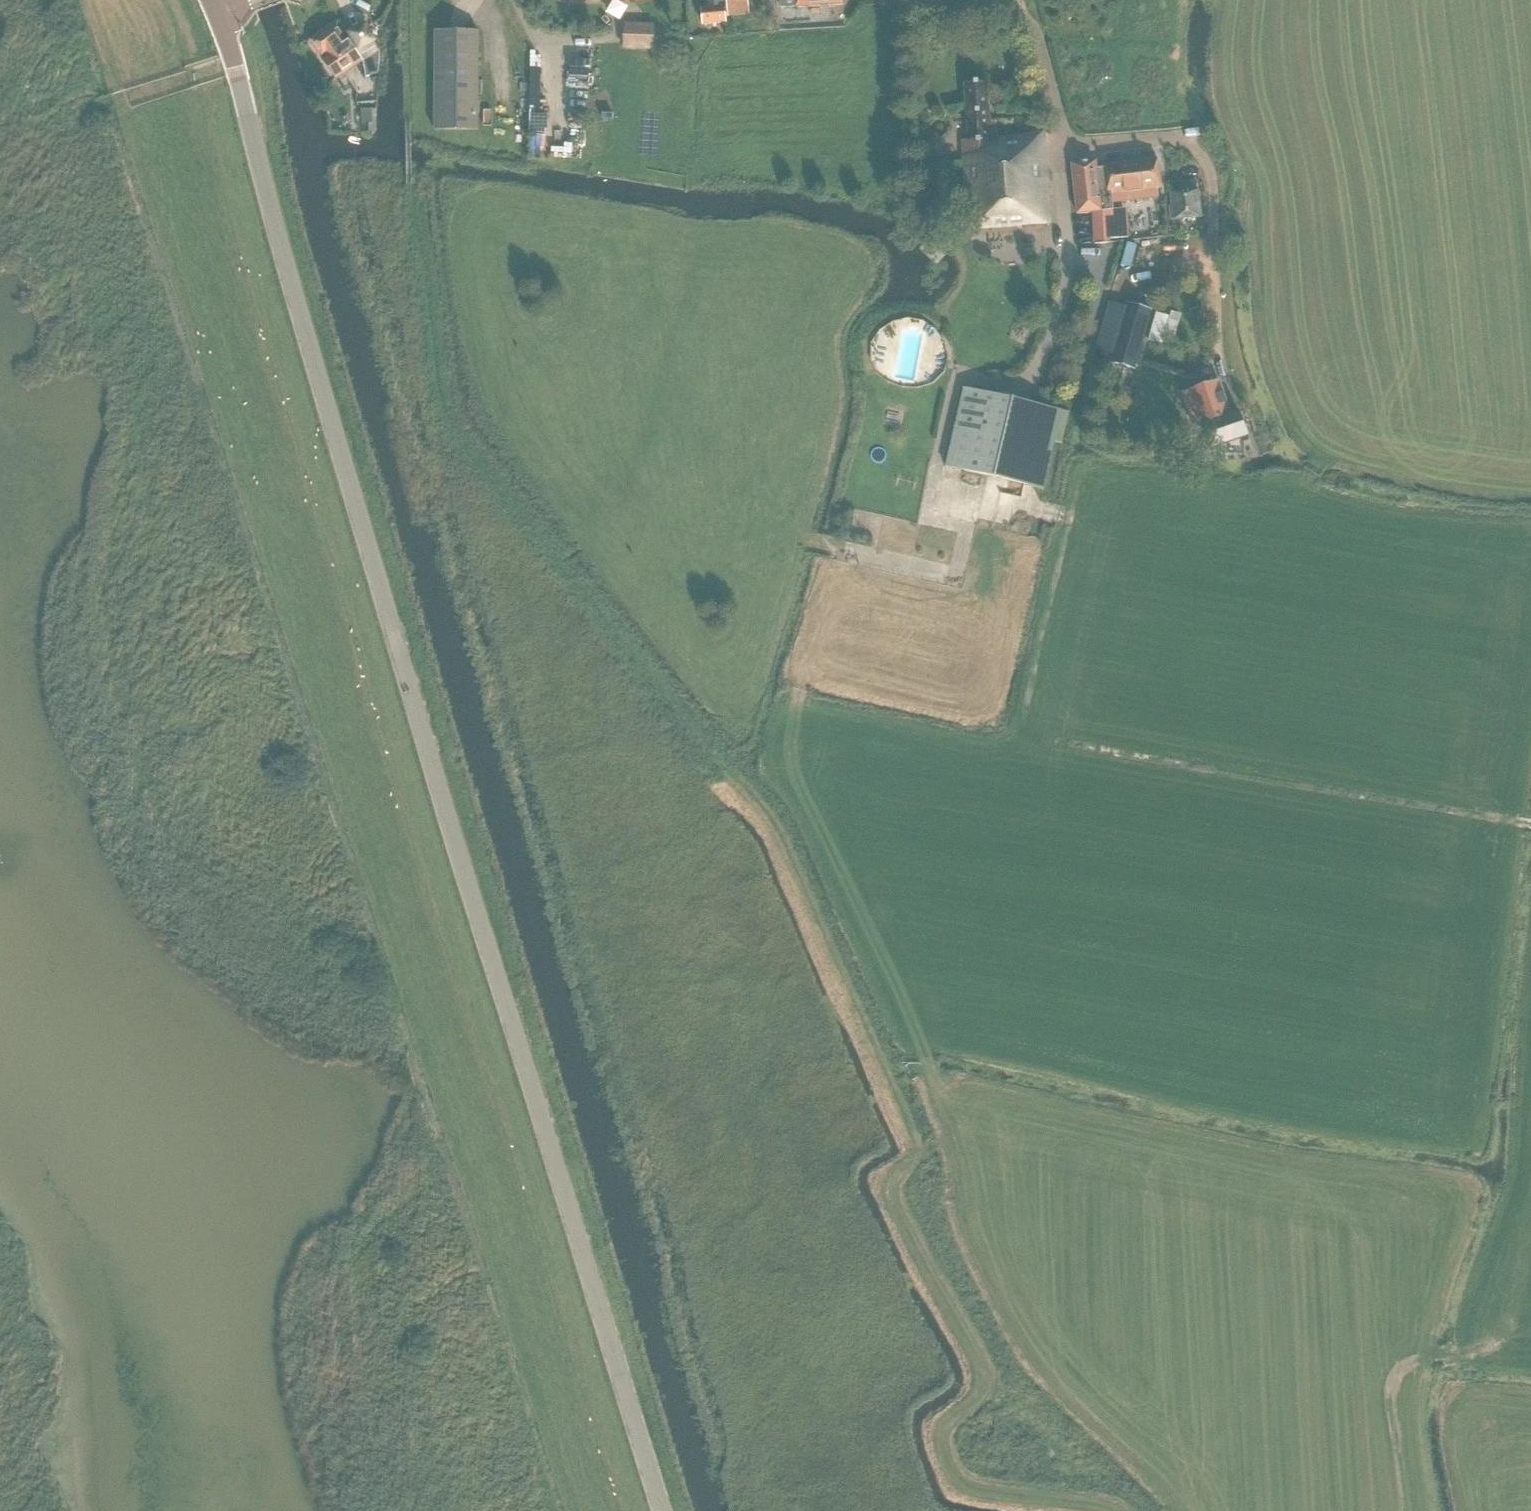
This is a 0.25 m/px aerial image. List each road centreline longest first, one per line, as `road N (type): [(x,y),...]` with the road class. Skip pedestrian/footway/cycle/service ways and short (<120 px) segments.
road 1 (tertiary): [(664,1510),(411,689),(218,13)]
road 2 (residential): [(1211,176),(1206,161),(1173,139),(1076,144),(1059,129),(1037,39),(1023,22),(1009,14),(932,18),(908,0)]

